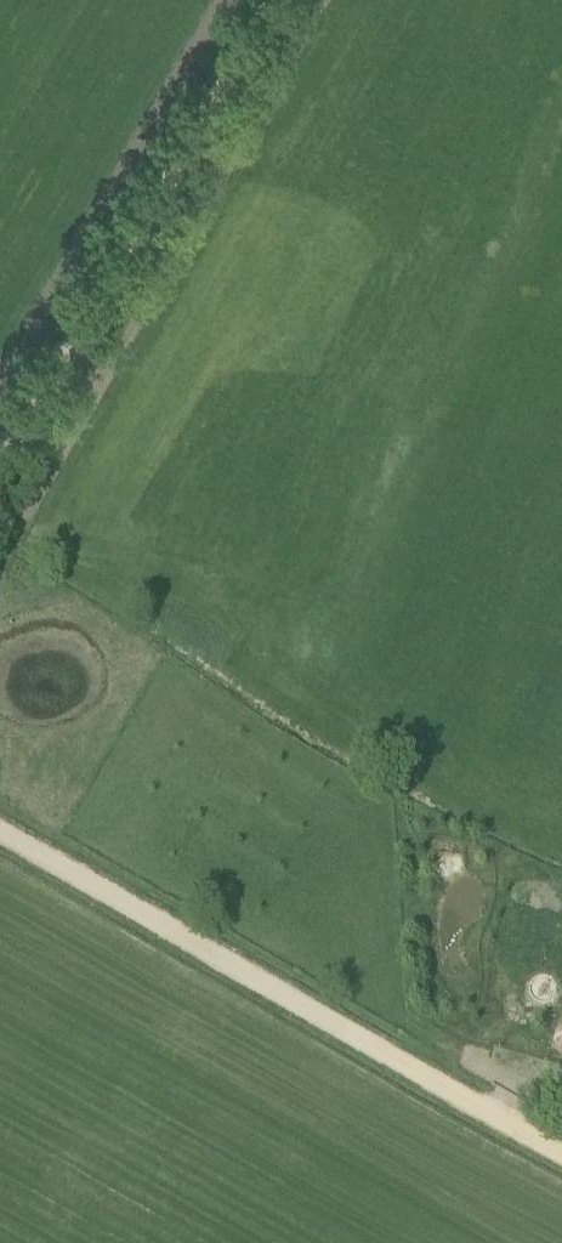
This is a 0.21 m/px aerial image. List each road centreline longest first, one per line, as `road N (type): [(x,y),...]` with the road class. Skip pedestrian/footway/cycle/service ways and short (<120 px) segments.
road 1 (track): [(561,1150),(0,829)]
road 2 (track): [(0,461),(274,0)]

